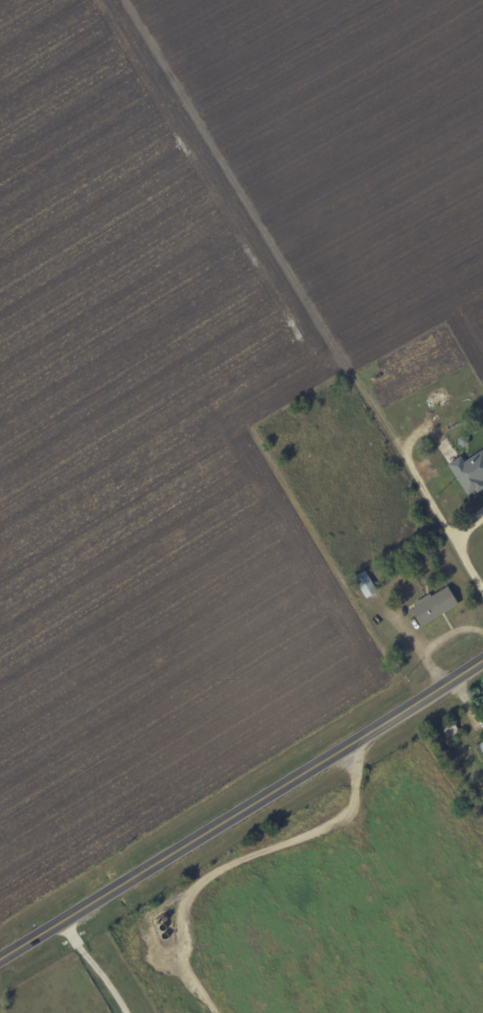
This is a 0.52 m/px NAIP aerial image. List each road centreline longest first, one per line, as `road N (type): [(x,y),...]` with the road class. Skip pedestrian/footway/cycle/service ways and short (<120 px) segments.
road 1 (tertiary): [(0,968),(482,661)]

